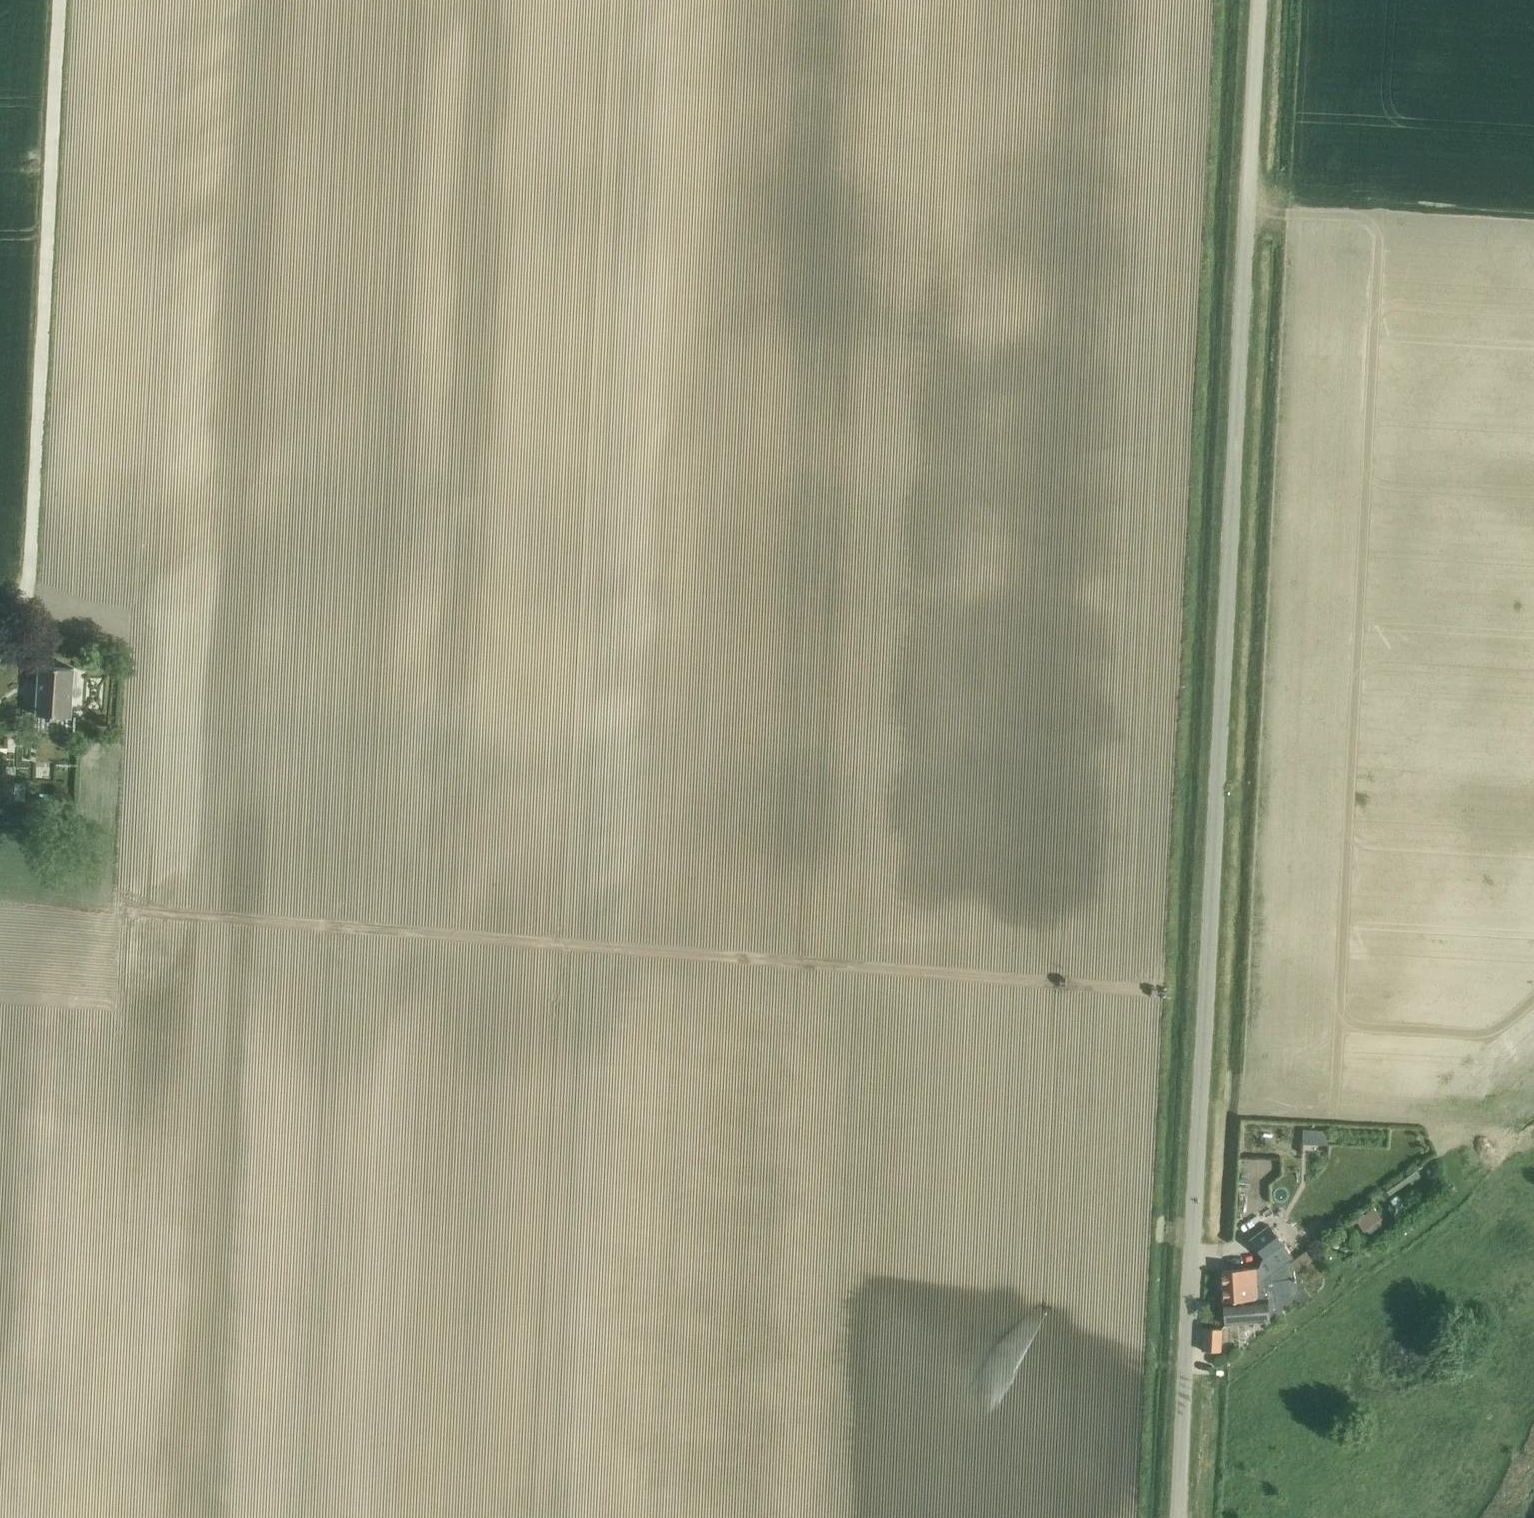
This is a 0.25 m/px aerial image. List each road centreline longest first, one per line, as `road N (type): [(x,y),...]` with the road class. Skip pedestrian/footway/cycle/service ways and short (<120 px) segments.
road 1 (unclassified): [(1178,1517),(1262,0)]

